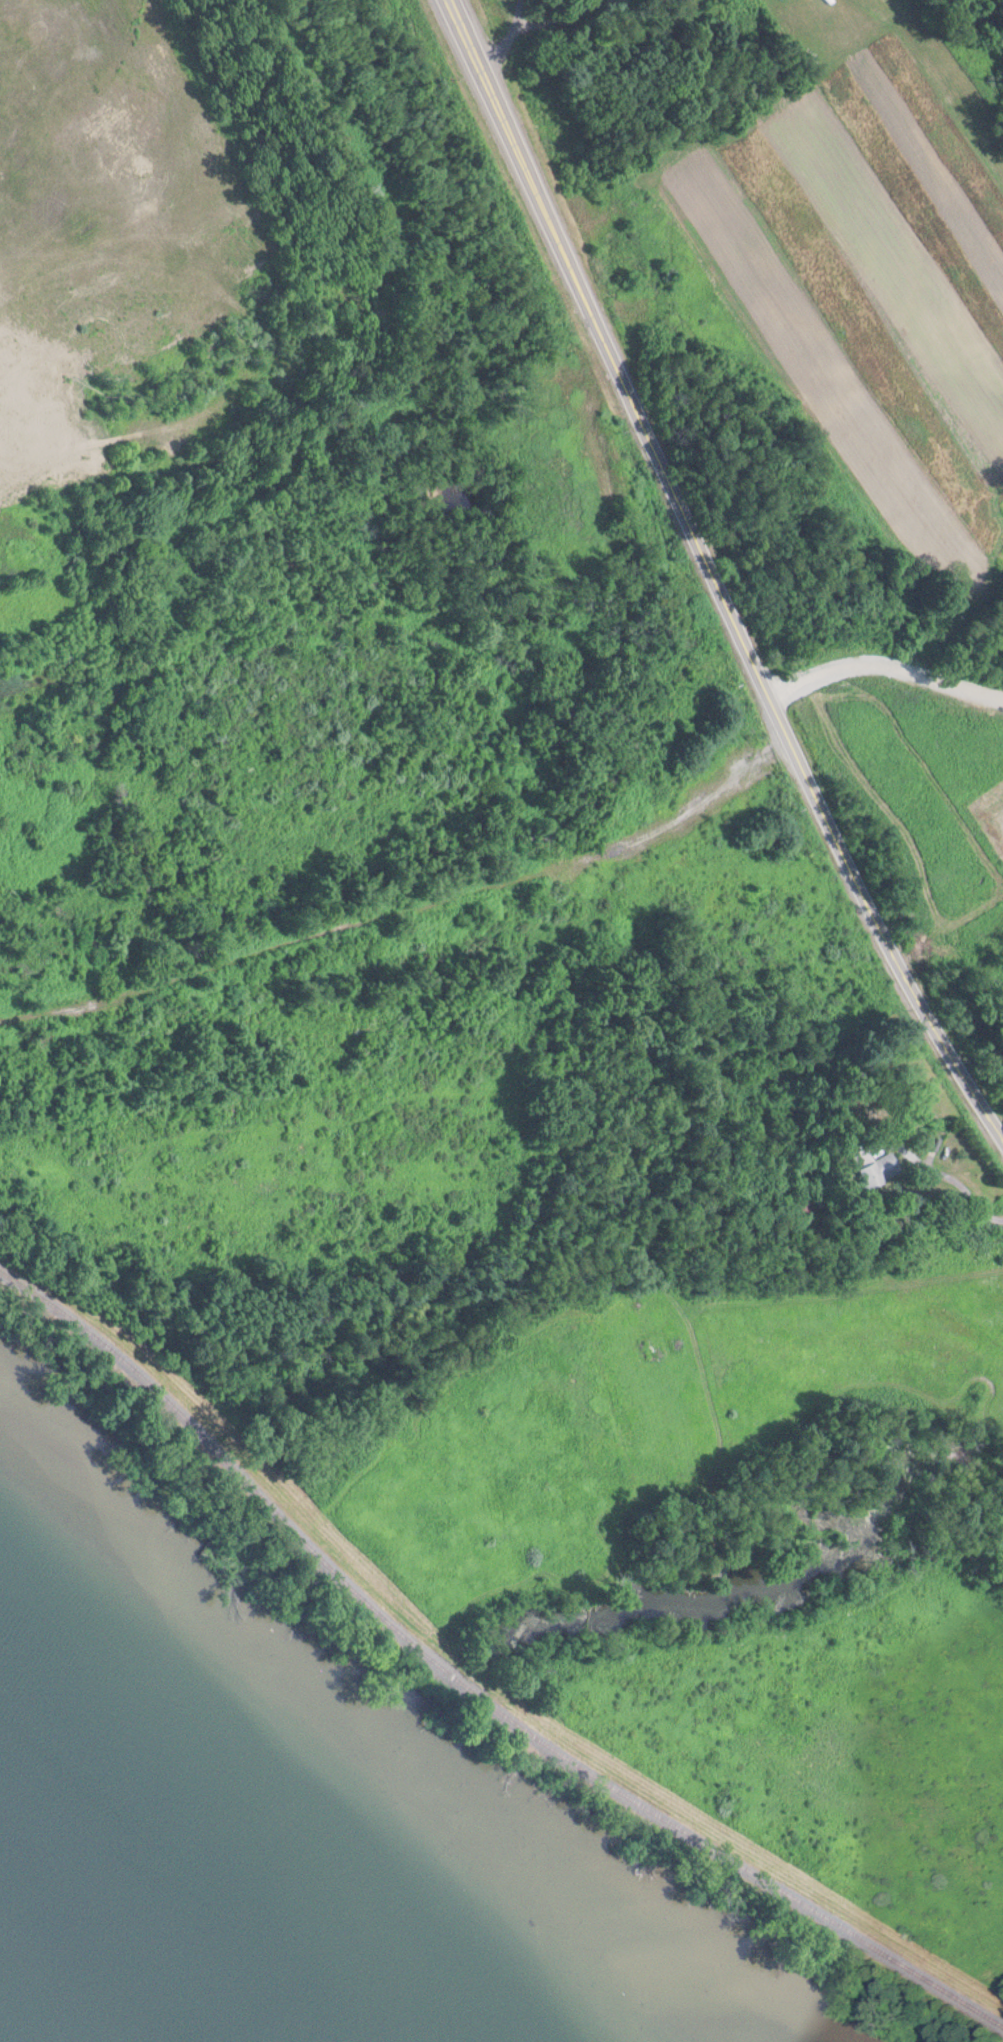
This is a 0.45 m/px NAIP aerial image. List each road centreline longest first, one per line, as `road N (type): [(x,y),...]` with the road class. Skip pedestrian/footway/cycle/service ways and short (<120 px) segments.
road 1 (primary): [(443,0),(840,853),(1002,1143)]
road 2 (track): [(787,739),(629,841),(87,1002),(0,1018)]
road 3 (track): [(1002,1598),(944,1572),(595,1666),(542,1702),(479,1673)]

